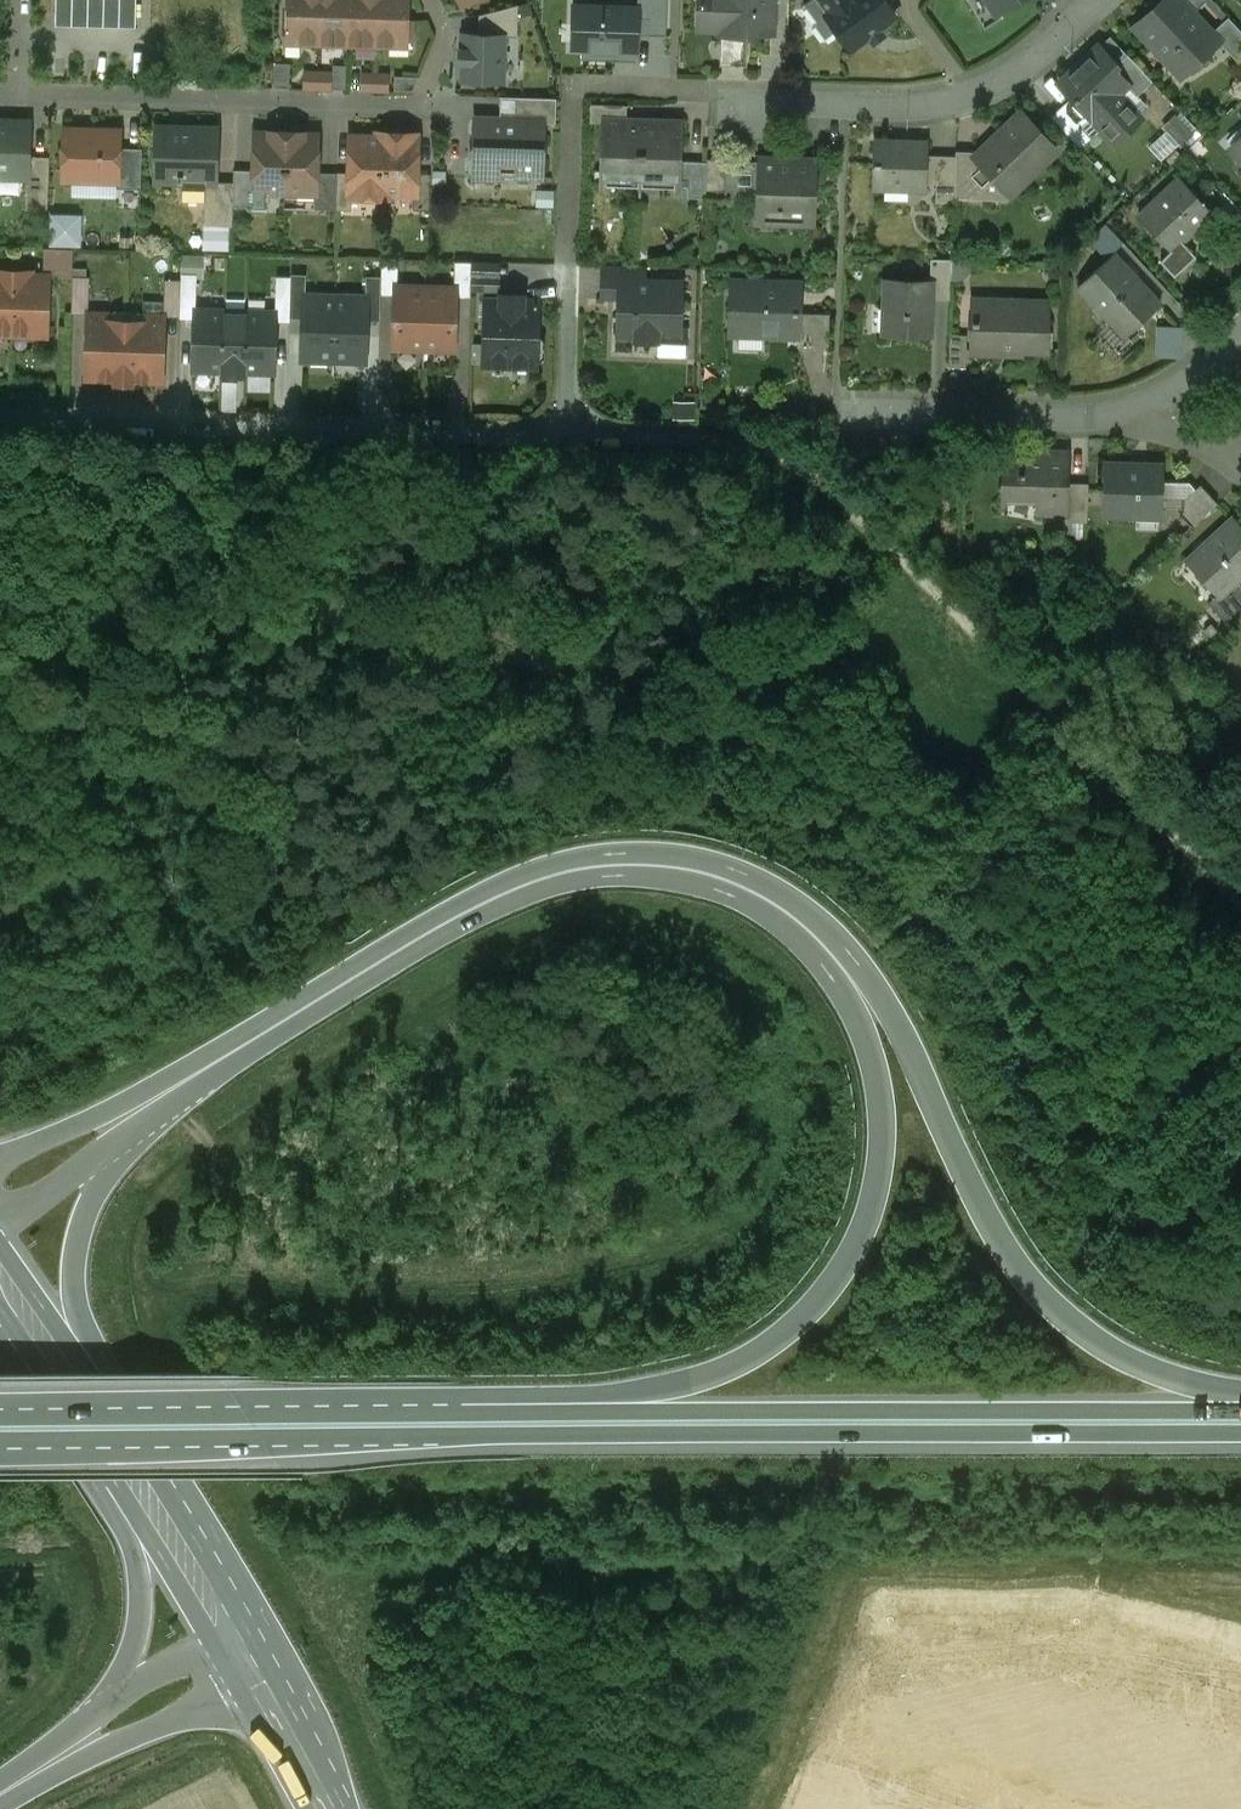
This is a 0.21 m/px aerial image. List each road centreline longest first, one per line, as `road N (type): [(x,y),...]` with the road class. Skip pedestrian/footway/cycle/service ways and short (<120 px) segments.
road 1 (trunk): [(125,1143),(319,1006),(428,941),(563,882),(626,874),(714,886),(761,908),(822,961),(851,1002),(875,1068),(882,1132),(873,1198),(810,1313),(763,1348),(661,1383),(477,1393),(414,1406)]
road 2 (trunk): [(1240,1383),(1130,1354),(1040,1286),(997,1231),(899,1025),(845,945),(748,873),(685,854),(581,855),(511,877),(429,918),(138,1095),(0,1157)]
road 3 (trunk): [(0,1433),(1240,1435)]
road 4 (trunk): [(1240,1403),(414,1406)]
road 5 (residential): [(0,416),(565,430),(568,245)]
road 6 (residential): [(13,95),(418,105),(444,33),(430,0)]
road 7 (trunk): [(414,1406),(0,1406)]
road 8 (residential): [(1097,0),(1020,72),(960,101),(729,103)]
road 9 (residential): [(1178,384),(1099,412),(854,411)]
road 10 (trunk): [(0,1807),(261,1670)]
road 11 (trunk): [(106,1425),(78,1274),(82,1235),(125,1143)]
road 12 (trunk): [(135,1470),(140,1614),(131,1658),(98,1717)]
road 13 (primary): [(135,1470),(236,1632)]
road 14 (primary): [(0,1274),(106,1425)]
road 15 (trunk): [(236,1632),(98,1717)]
road 16 (primary): [(261,1670),(334,1808)]
road 17 (trunk): [(0,1228),(125,1143)]

